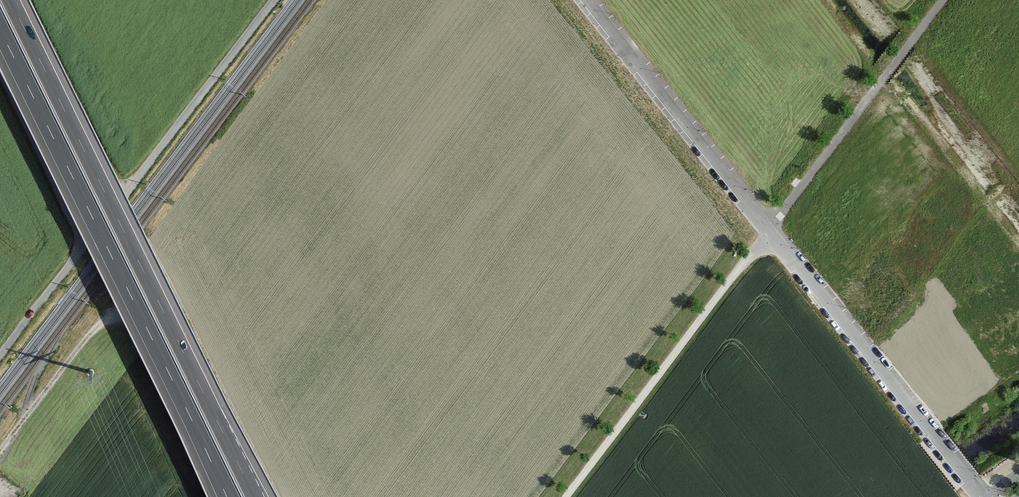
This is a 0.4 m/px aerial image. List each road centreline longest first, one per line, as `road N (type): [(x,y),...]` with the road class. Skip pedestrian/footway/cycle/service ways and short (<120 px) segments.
road 1 (motorway): [(255,496),(10,0)]
road 2 (motorway): [(0,29),(227,496)]
road 3 (unclassified): [(977,496),(765,236)]
road 4 (track): [(567,496),(765,236)]
road 5 (track): [(272,0),(86,244)]
road 6 (track): [(583,0),(765,236)]

